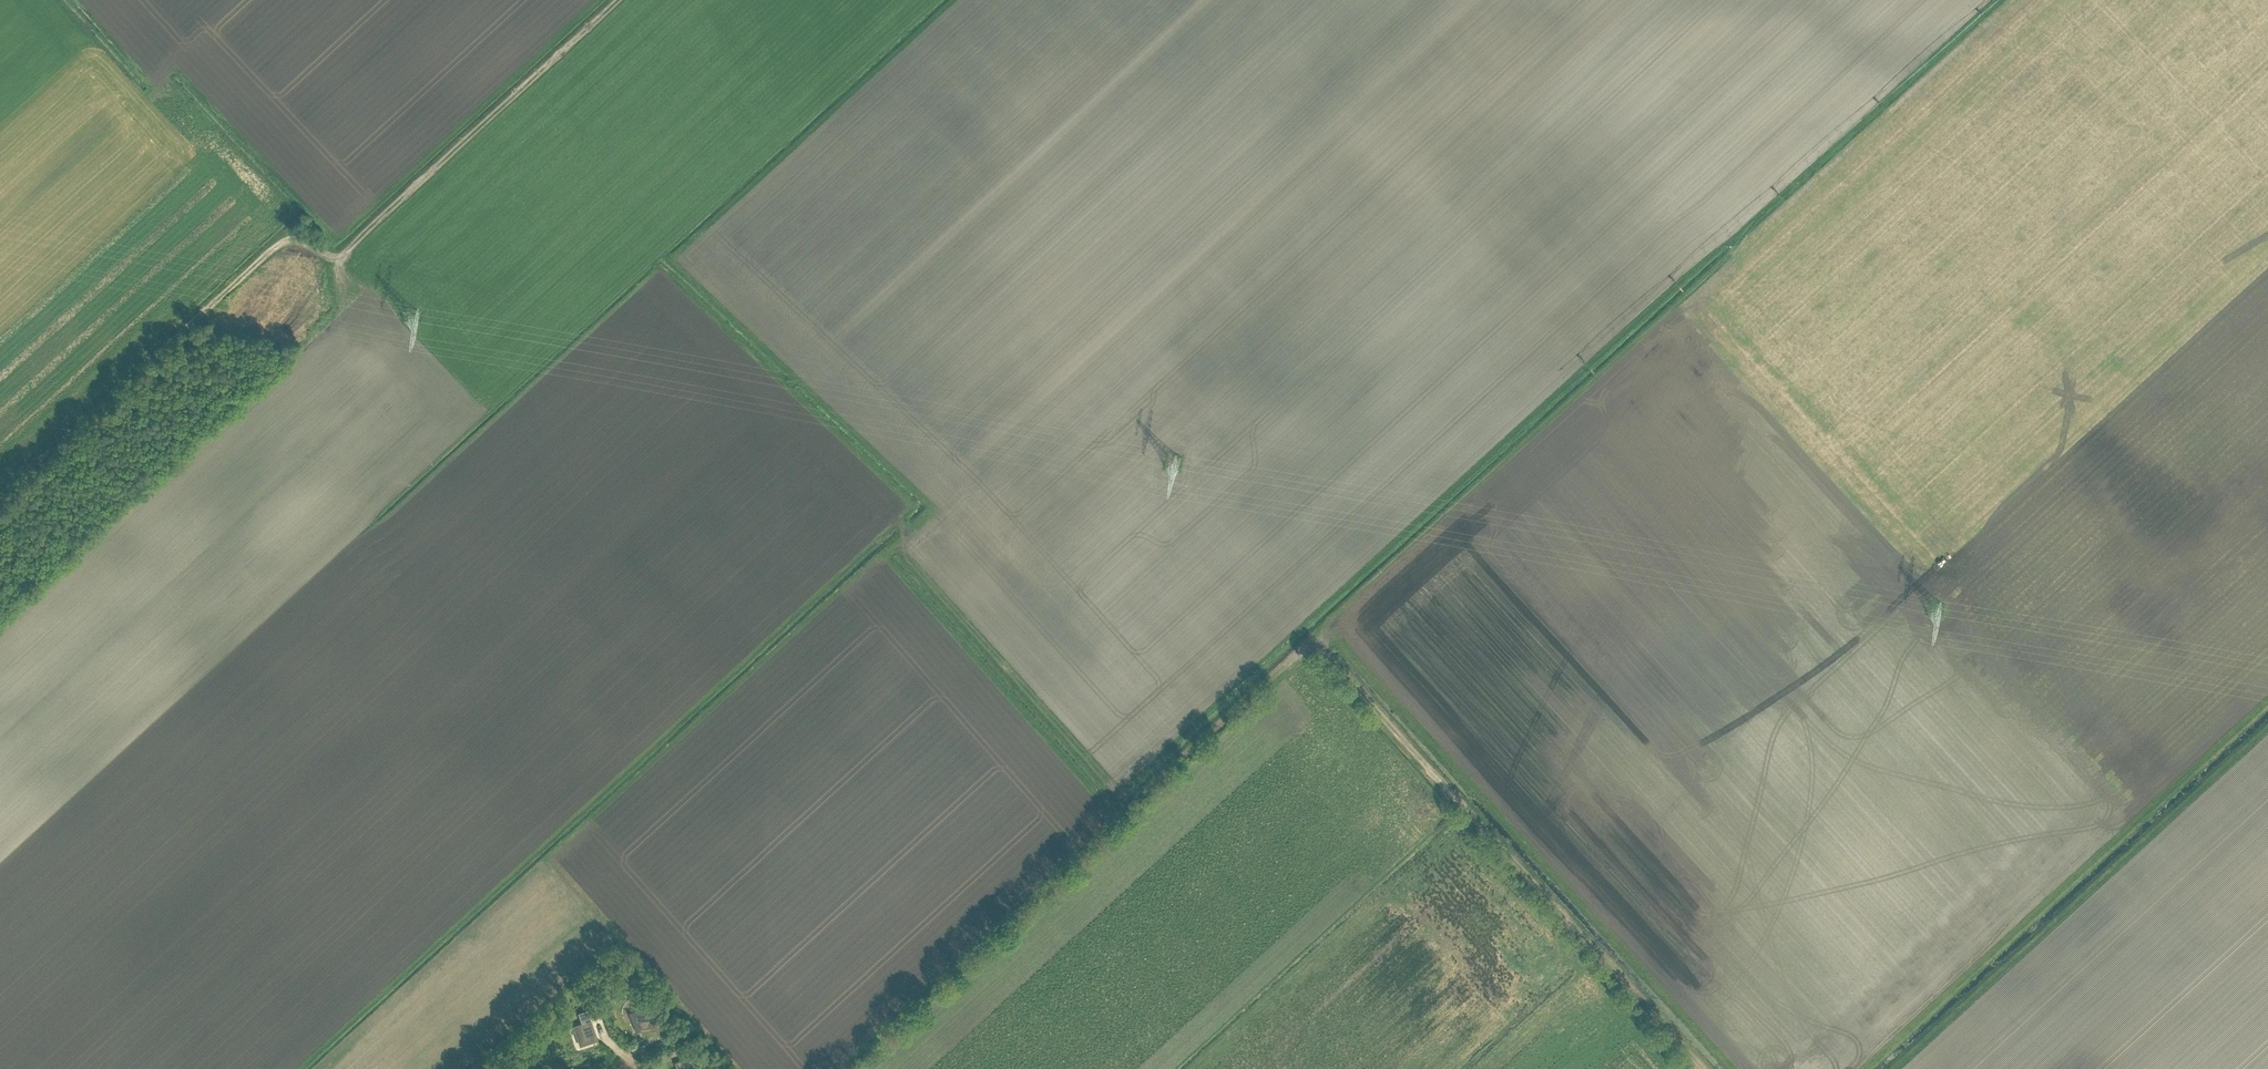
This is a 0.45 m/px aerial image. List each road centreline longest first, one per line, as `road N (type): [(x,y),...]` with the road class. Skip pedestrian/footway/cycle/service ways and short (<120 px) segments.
road 1 (track): [(845,1068),(1310,641),(1705,1068)]

